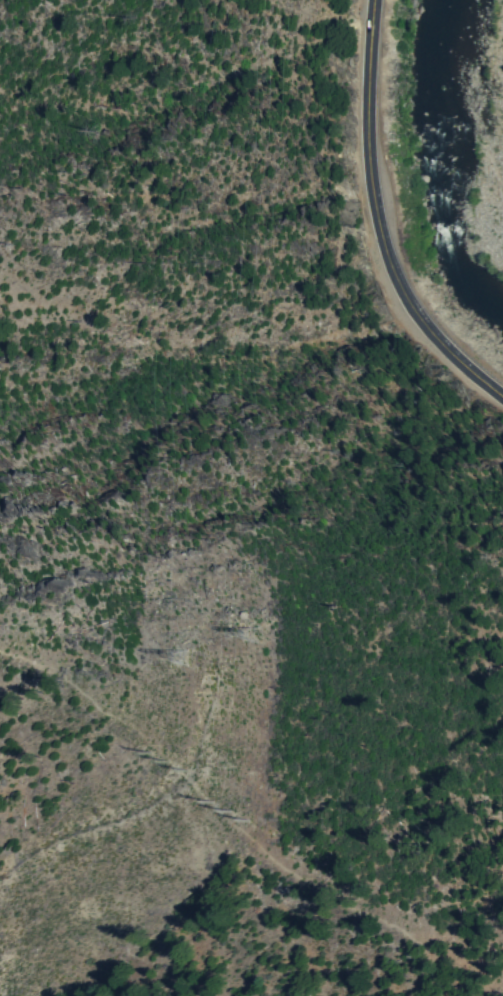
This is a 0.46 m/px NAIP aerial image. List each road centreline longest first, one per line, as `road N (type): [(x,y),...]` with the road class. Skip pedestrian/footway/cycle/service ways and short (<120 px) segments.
road 1 (primary): [(377,0),(371,184),(386,247),(411,304),(457,359),(502,396)]

